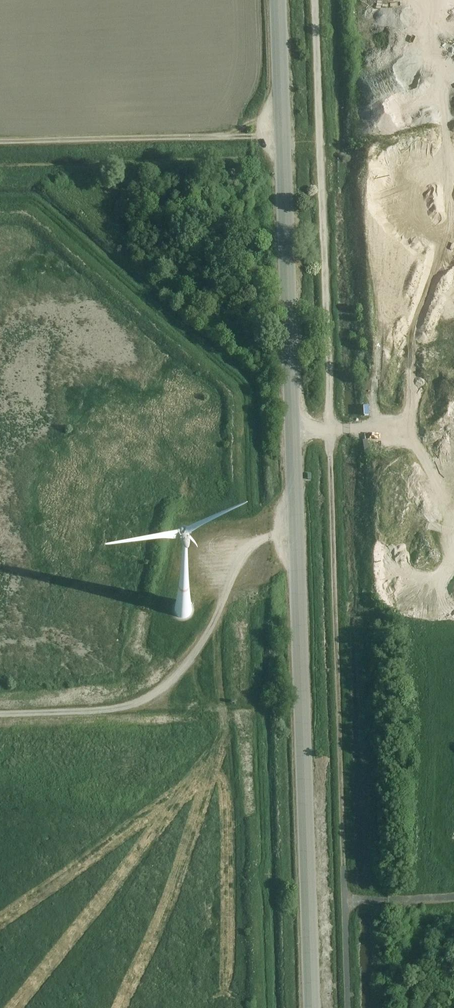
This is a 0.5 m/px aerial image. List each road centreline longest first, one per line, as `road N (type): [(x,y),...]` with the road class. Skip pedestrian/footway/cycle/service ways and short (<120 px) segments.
road 1 (unclassified): [(313,1007),(280,0)]
road 2 (track): [(0,717),(140,712),(255,559),(298,556)]
road 3 (track): [(0,143),(283,133)]

